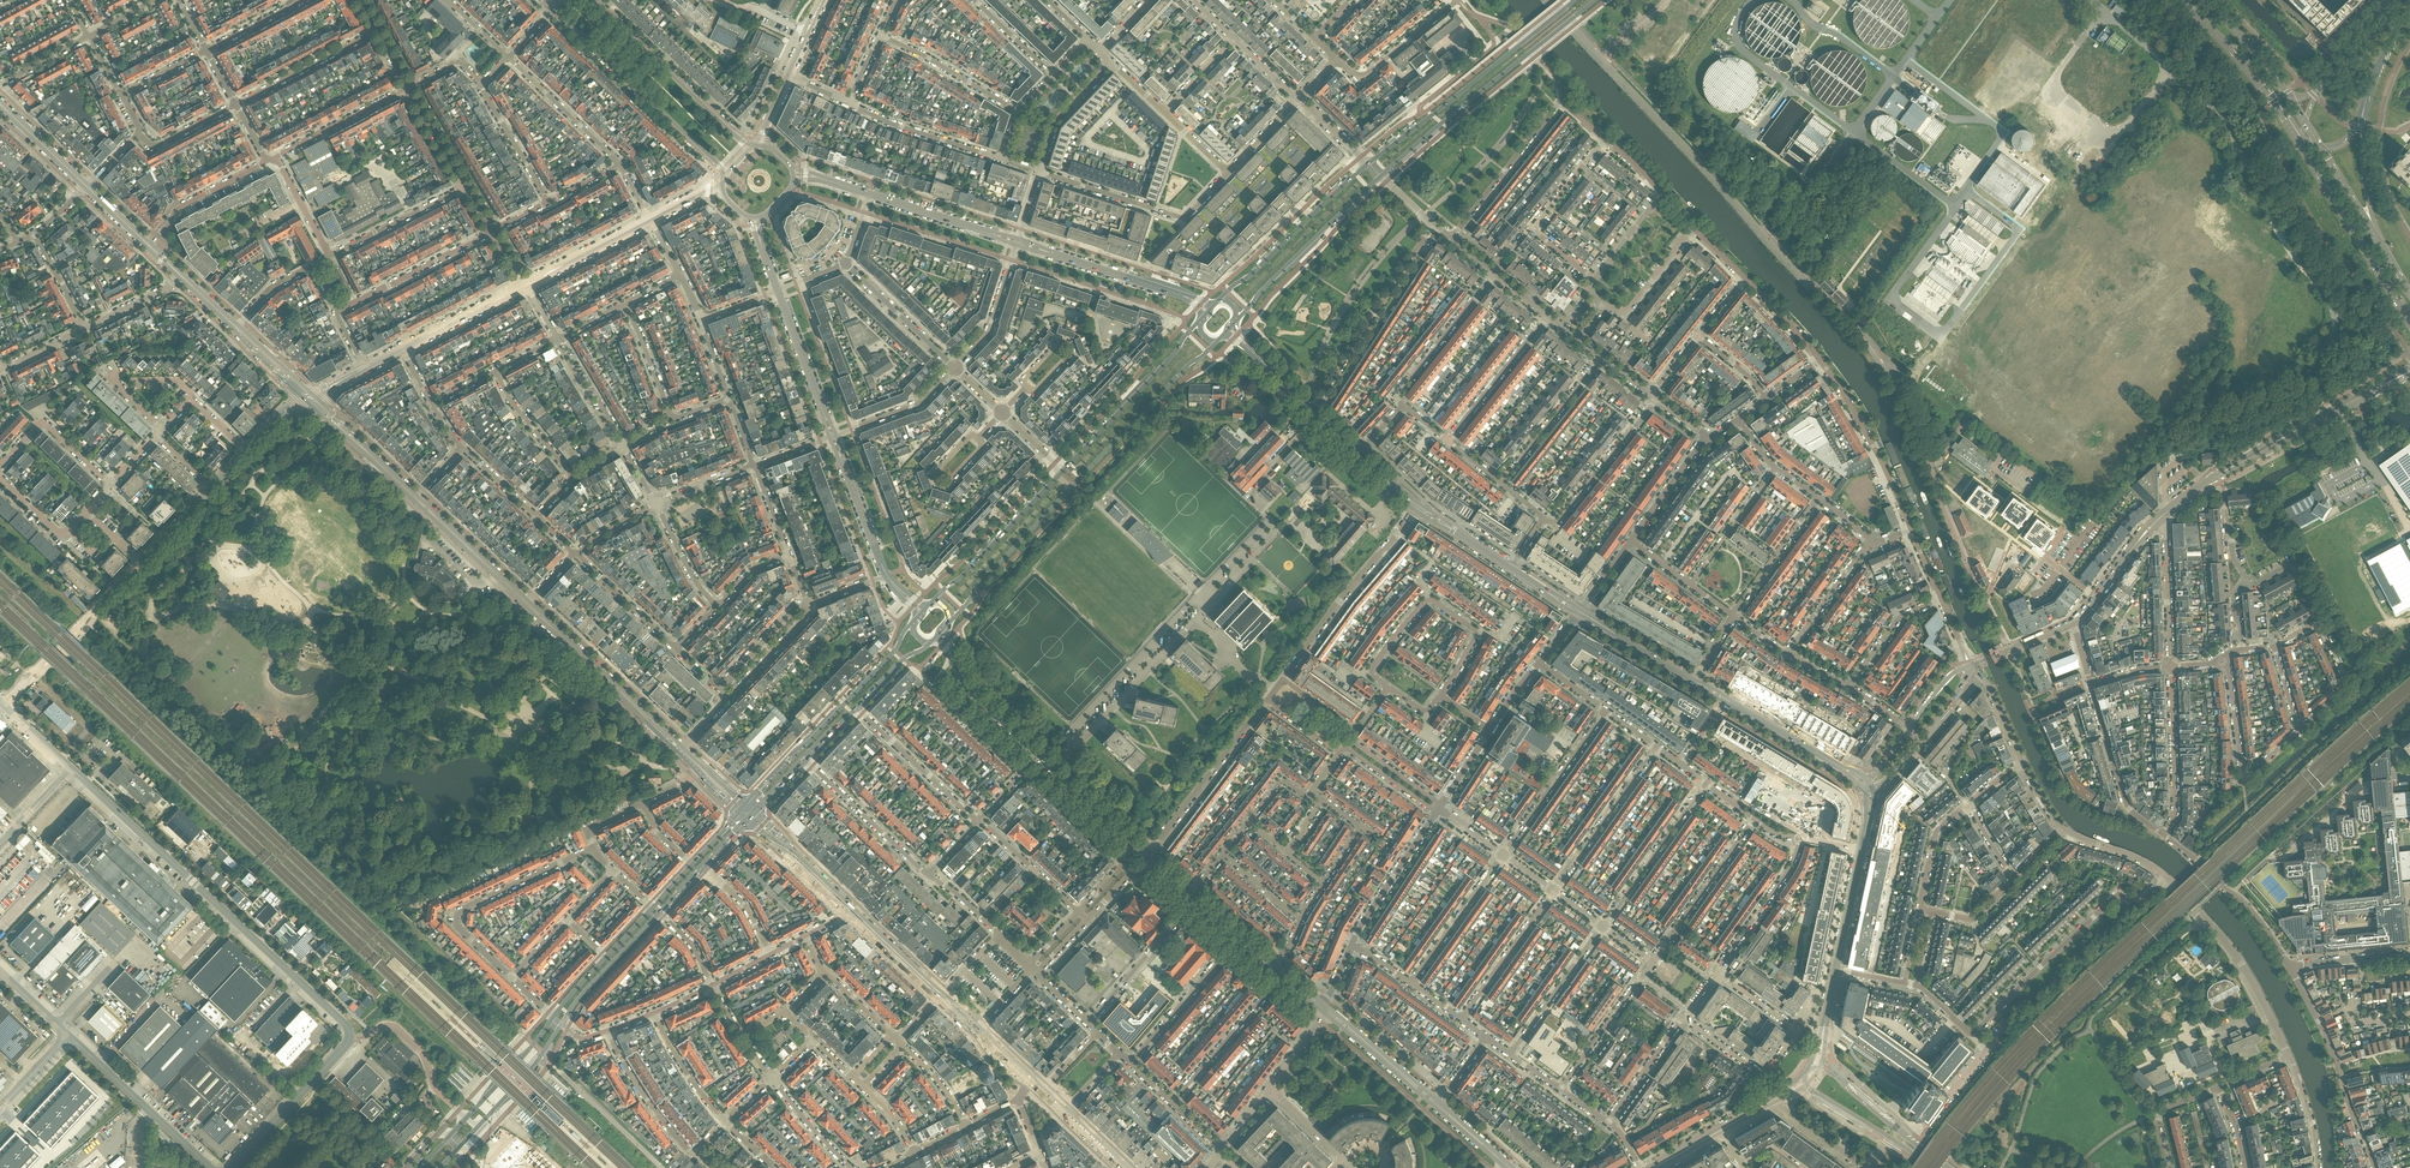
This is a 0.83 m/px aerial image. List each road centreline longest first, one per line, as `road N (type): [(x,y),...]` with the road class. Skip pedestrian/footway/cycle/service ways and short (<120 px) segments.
road 1 (unclassified): [(2009,648),(1895,382),(1599,57)]
road 2 (residential): [(231,1167),(343,1047),(348,1027),(73,768)]
road 3 (track): [(86,620),(389,906)]
road 4 (secondary): [(946,626),(1216,342)]
road 5 (tertiary): [(2166,513),(2253,455),(2409,372)]
road 6 (secondary): [(1381,175),(1596,0)]
road 7 (tertiary): [(1142,849),(982,699),(954,653)]
road 8 (secondary): [(1574,0),(1369,164)]
road 9 (residential): [(2167,880),(2144,898),(2116,896),(1973,1036)]
road 10 (secondary): [(915,620),(893,653),(746,805)]
road 11 (residential): [(1389,687),(1371,669),(1433,600),(1477,635),(1441,694)]
road 12 (tertiary): [(554,9),(723,177)]
road 13 (residential): [(1451,238),(1563,101),(1607,141)]
road 14 (residential): [(512,978),(460,928),(461,910),(593,848)]
road 15 (residential): [(1312,409),(1434,226)]
road 16 (tertiary): [(751,147),(592,0)]
road 17 (residential): [(2290,1056),(2242,963),(2167,880)]
road 18 (residential): [(1417,508),(1283,678)]
road 19 (primary): [(2298,138),(2409,322)]
road 20 (secondary): [(1236,321),(1381,175)]
road 21 (secondary): [(1200,320),(1063,471)]
road 22 (secondary): [(1369,164),(1218,301)]
road 23 (unclassified): [(4,705),(141,563)]
road 24 (residential): [(210,1167),(67,1034)]
road 25 (residential): [(1267,700),(1147,854)]
road 26 (residential): [(1911,530),(1819,360)]
road 27 (residential): [(1594,280),(1663,195),(1607,141)]
road 28 (secondary): [(1063,471),(931,603)]
road 29 (residential): [(2288,966),(2256,916),(2163,834)]
road 30 (primary): [(2181,0),(2246,64),(2298,138)]
road 31 (residential): [(1606,712),(1503,855)]
road 32 (residential): [(1706,784),(1603,927)]
road 33 (residential): [(1554,891),(1656,748)]
road 34 (residential): [(1654,963),(1754,819)]
road 35 (residential): [(1545,517),(1555,524),(1657,399)]
road 36 (residential): [(2163,834),(2125,803),(2090,684)]
road 37 (residential): [(338,312),(491,232)]
road 38 (residential): [(2171,667),(2175,814),(2163,834)]
road 39 (residential): [(1402,405),(1393,397),(1493,276)]
road 40 (residential): [(805,760),(927,874)]
road 41 (residential): [(978,821),(856,708)]
road 42 (residential): [(1004,158),(848,103)]
road 43 (residential): [(1448,441),(1549,316)]
road 44 (residential): [(235,105),(376,28)]
road 45 (residential): [(1351,944),(1438,809)]
road 46 (residential): [(1603,358),(1501,482)]
road 47 (residential): [(1804,837),(1717,971)]
road 48 (residential): [(1019,112),(880,35)]
road 49 (residential): [(954,653),(936,683),(1026,768)]
road 50 (secondary): [(642,713),(527,604)]
road 51 (residential): [(1554,891),(1461,1019)]
road 52 (residential): [(1510,1055),(1603,927)]
road 53 (residential): [(1411,983),(1503,855)]
road 54 (residential): [(1560,1088),(1654,963)]
road 55 (residential): [(2374,1167),(2319,1021)]
road 56 (residential): [(619,165),(508,57)]
road 57 (secondary): [(527,604),(415,498)]
road 58 (residential): [(2171,667),(2166,513)]
road 59 (residential): [(1185,219),(1040,172)]
road 60 (residential): [(330,257),(465,187)]
road 61 (residential): [(409,86),(275,157)]
road 62 (residential): [(955,367),(845,263)]
road 63 (residential): [(697,1151),(647,1100),(608,1031)]
road 64 (residential): [(0,465),(42,423),(109,484)]
road 65 (tertiary): [(1436,1104),(1324,1008)]
road 66 (residential): [(1270,991),(1172,1101)]
road 67 (residential): [(266,161),(182,208),(148,246)]
road 68 (residential): [(1130,1062),(1227,952)]
road 69 (secondary): [(561,1024),(658,914)]
road 70 (secondary): [(415,498),(310,398)]
road 71 (residential): [(1733,615),(1817,498)]
road 72 (tertiary): [(1183,296),(1047,251)]
road 73 (residential): [(1775,468),(1691,584)]
road 74 (residential): [(1089,1022),(1183,914)]
road 75 (tertiary): [(2073,621),(2166,513)]
road 76 (residential): [(1871,539),(1787,653)]
road 77 (residential): [(835,435),(922,402),(955,367)]
road 78 (tertiary): [(526,284),(651,220)]
road 79 (tertiary): [(403,349),(526,284)]
road 80 (residential): [(1026,768),(1126,863)]
road 81 (residential): [(1601,306),(1624,315),(1695,229)]
road 82 (unclassified): [(466,1118),(397,1029),(374,1033)]
road 83 (residential): [(675,649),(577,555)]
road 84 (residential): [(1078,912),(978,821)]
road 85 (secondary): [(476,1129),(561,1024)]
road 86 (residential): [(1040,172),(1055,123),(1112,62)]
road 87 (tertiary): [(778,290),(825,416)]
road 88 (residential): [(547,202),(481,85)]
road 89 (tertiary): [(997,234),(869,194)]
road 90 (residential): [(1847,687),(1899,618),(1942,599)]
road 91 (secondary): [(553,1017),(466,1118)]
road 92 (tertiary): [(2379,244),(2365,184),(2363,113)]
road 93 (tertiary): [(2405,0),(2313,94)]
road 94 (residential): [(573,477),(496,371)]
road 95 (tertiary): [(1693,680),(1580,614)]
road 96 (residential): [(2299,730),(2345,683),(2318,624)]
road 97 (tertiary): [(1837,765),(1725,699)]
road 98 (residential): [(725,1121),(654,1013)]
road 99 (residential): [(1354,73),(1367,73),(1457,0)]
road 100 (residential): [(1631,541),(1707,438)]
road 101 (primary): [(2289,98),(2207,0)]
road 102 (residential): [(1683,1019),(1608,1122)]
road 103 (residential): [(625,445),(555,339)]
road 104 (tertiary): [(841,457),(887,575)]
road 105 (residential): [(1011,260),(988,333),(955,367)]
road 106 (residential): [(1906,1137),(1929,1124),(1988,1048)]
road 107 (residential): [(671,417),(624,304)]
road 108 (tertiary): [(1836,969),(1863,850)]
road 109 (residential): [(2288,966),(2409,952)]
road 110 (residential): [(2218,1087),(2157,1117),(2167,1167)]

